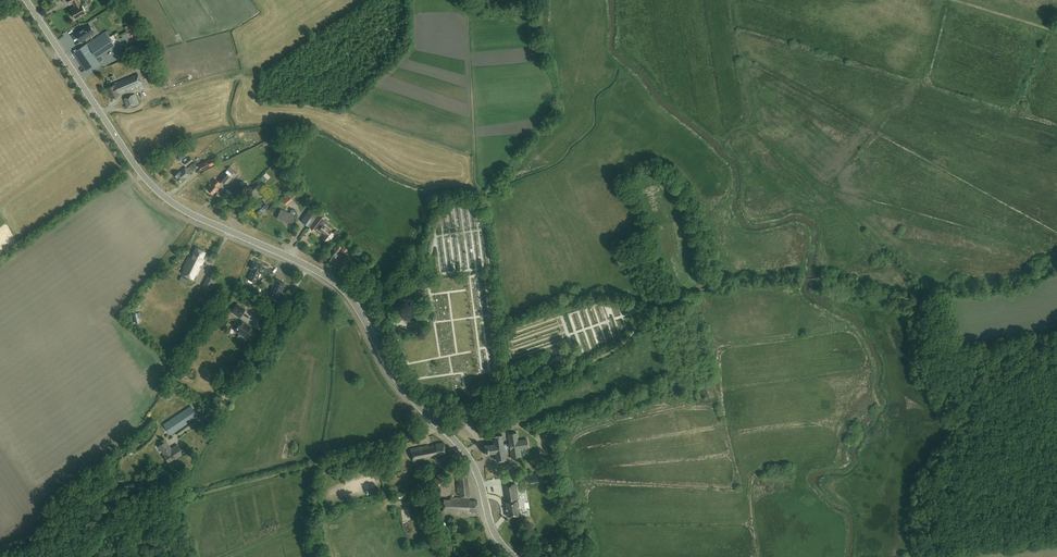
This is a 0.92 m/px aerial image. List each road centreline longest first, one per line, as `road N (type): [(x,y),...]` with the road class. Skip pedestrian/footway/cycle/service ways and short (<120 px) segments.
road 1 (secondary): [(444,430),(399,382),(359,310),(331,280),(158,191),(27,0)]
road 2 (track): [(200,419),(232,393),(308,266)]
road 3 (track): [(174,502),(322,462)]
road 4 (secondary): [(515,556),(493,531),(474,467),(444,430)]
road 5 (unclassified): [(322,462),(444,430)]
road 6 (track): [(174,502),(232,393)]

